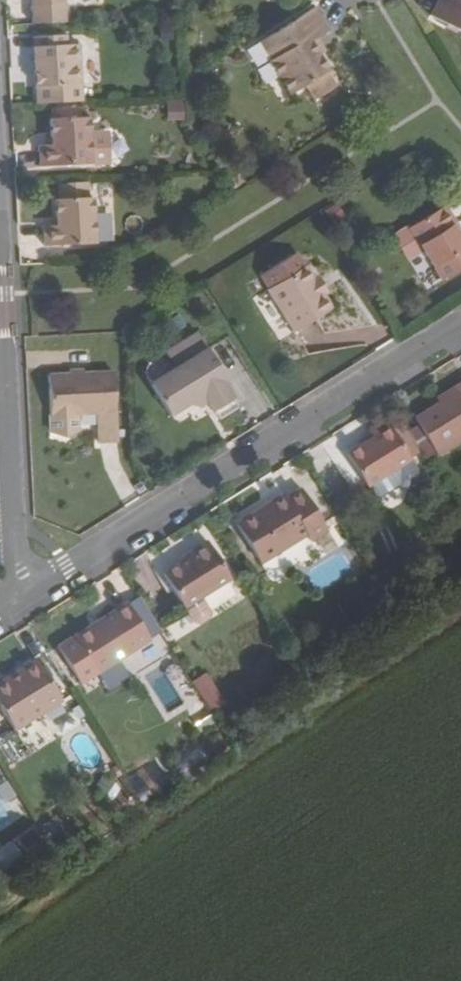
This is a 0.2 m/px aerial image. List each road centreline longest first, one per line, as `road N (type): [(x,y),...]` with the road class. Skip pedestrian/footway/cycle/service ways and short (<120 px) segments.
road 1 (residential): [(14,599),(460,322)]
road 2 (residential): [(14,599),(0,274)]

